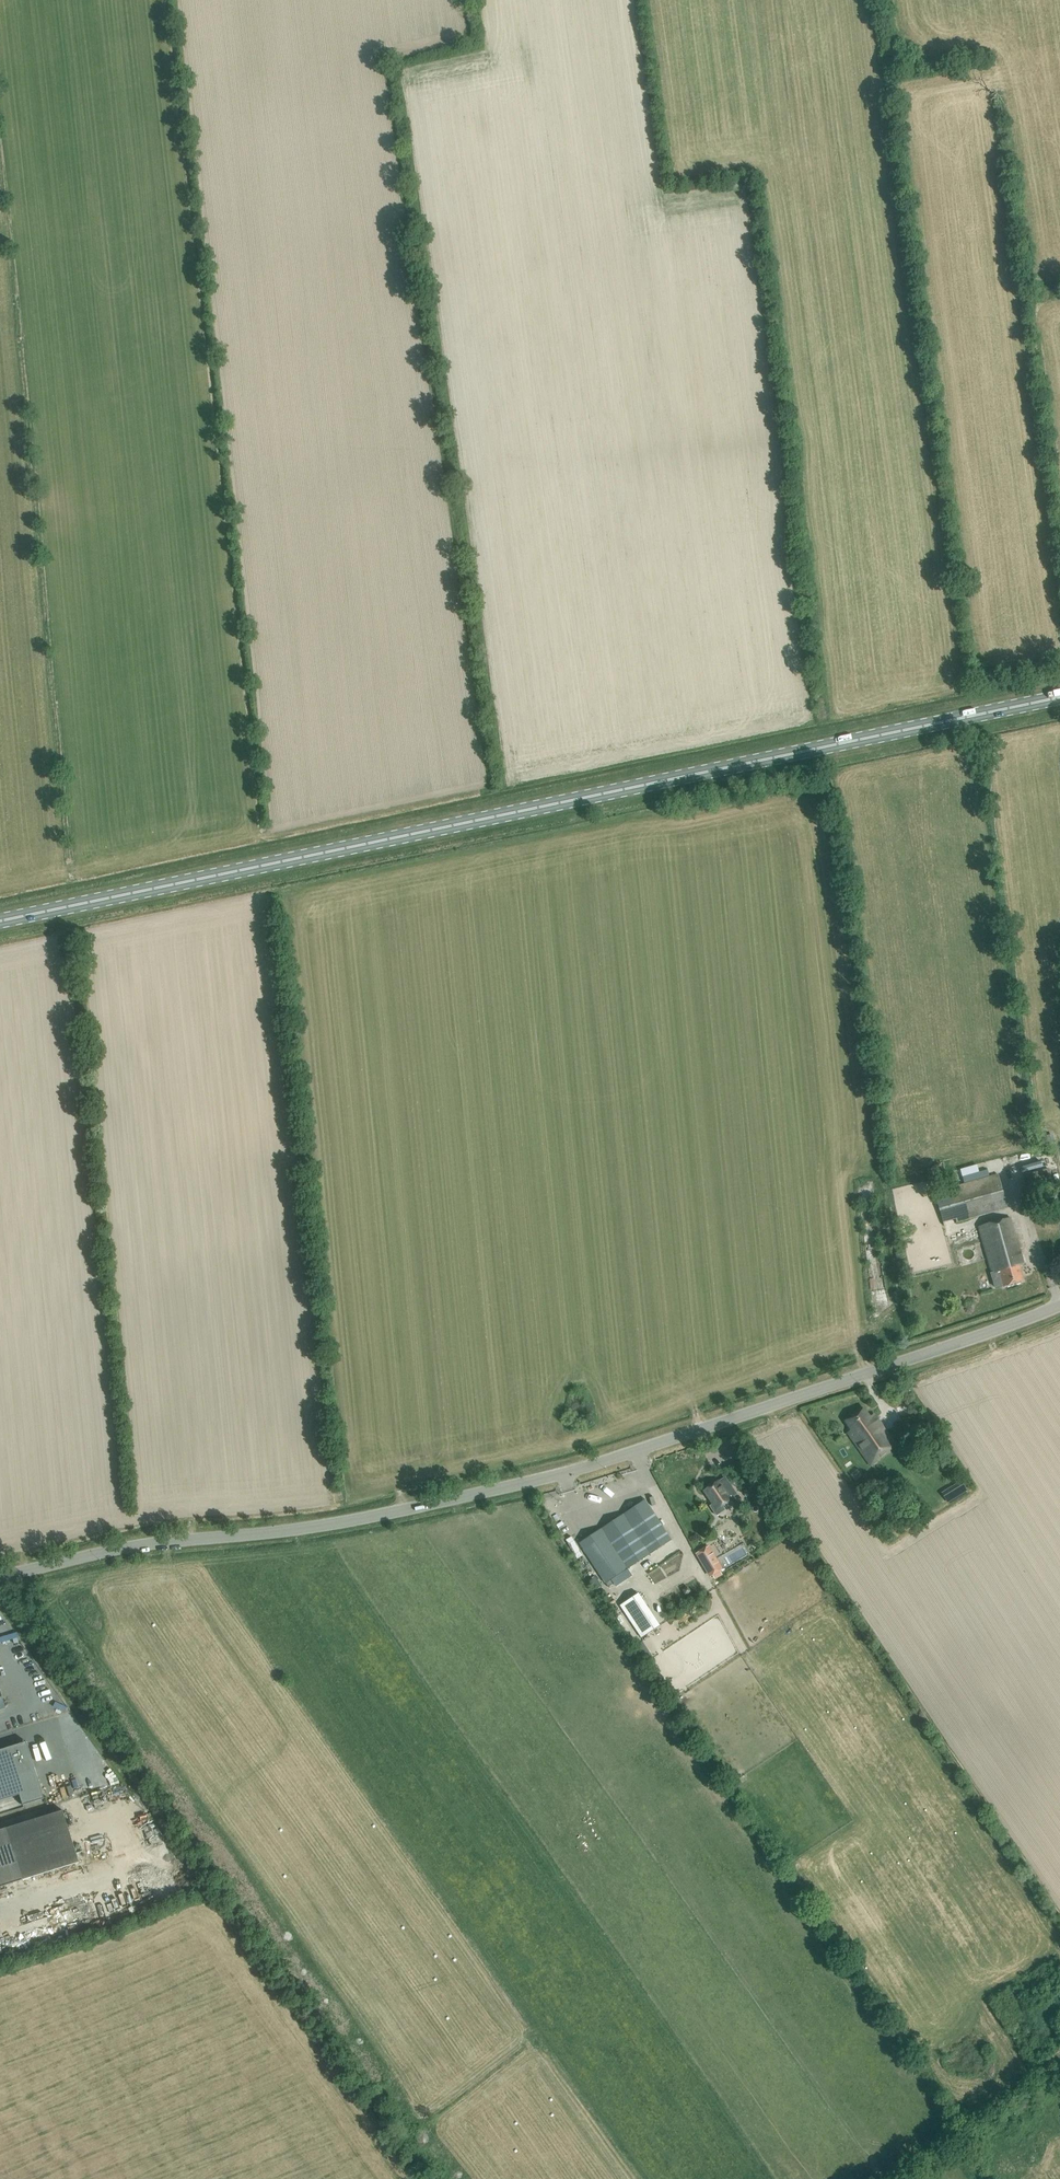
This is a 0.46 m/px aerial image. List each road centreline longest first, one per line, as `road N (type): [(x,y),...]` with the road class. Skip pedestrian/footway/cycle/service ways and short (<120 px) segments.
road 1 (unclassified): [(0,1576),(146,1544),(335,1523),(549,1477),(1059,1304)]
road 2 (primary): [(0,921),(1059,697)]

